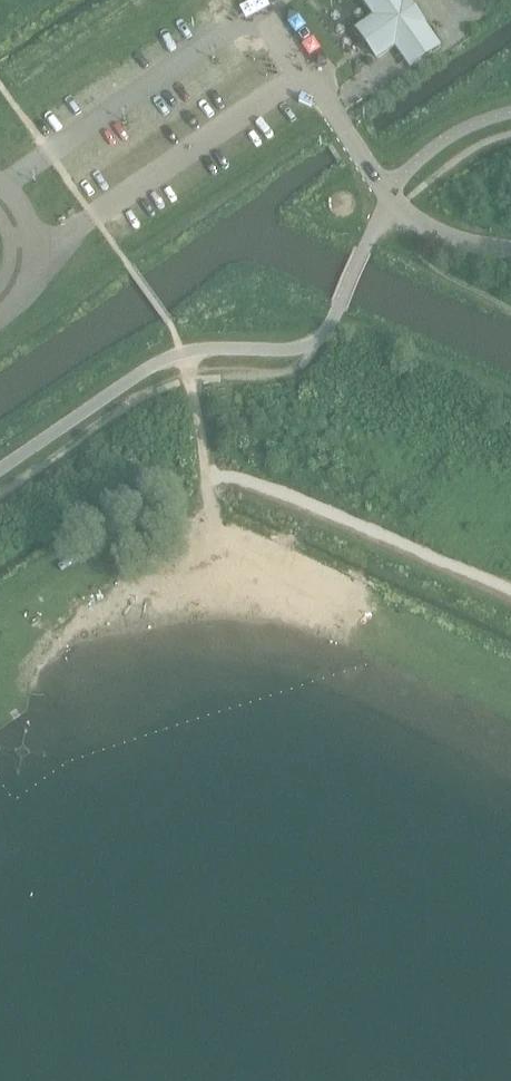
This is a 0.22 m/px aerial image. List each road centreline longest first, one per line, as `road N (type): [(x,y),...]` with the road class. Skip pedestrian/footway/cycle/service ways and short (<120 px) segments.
road 1 (unclassified): [(510,248),(462,244),(388,199)]

